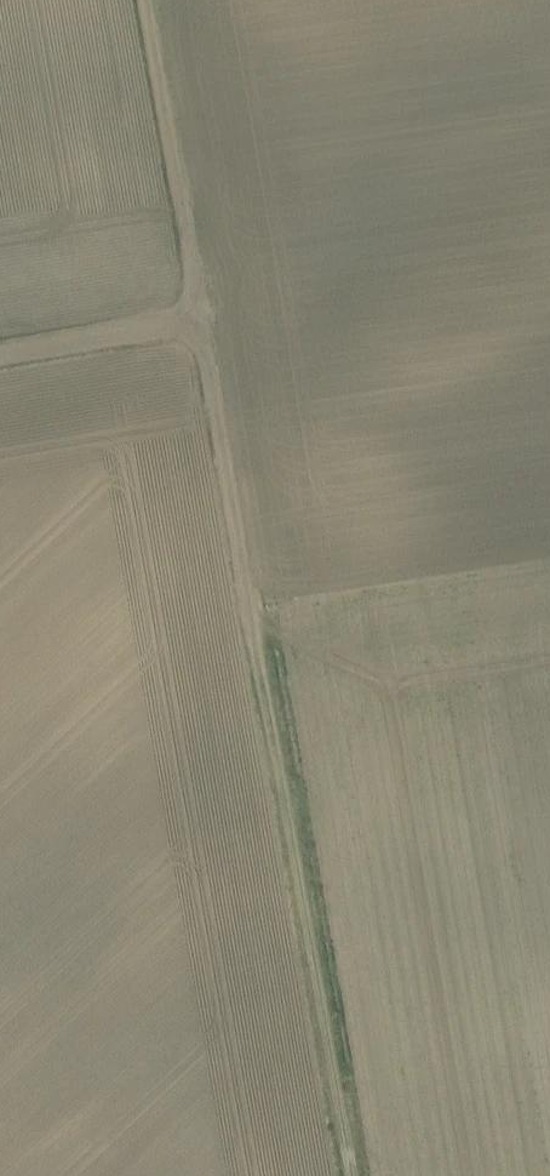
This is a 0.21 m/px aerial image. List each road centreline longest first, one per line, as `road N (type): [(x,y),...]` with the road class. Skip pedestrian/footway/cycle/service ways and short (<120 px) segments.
road 1 (track): [(193,319),(342,1175)]
road 2 (track): [(193,319),(138,0)]
road 3 (track): [(0,353),(193,319)]

